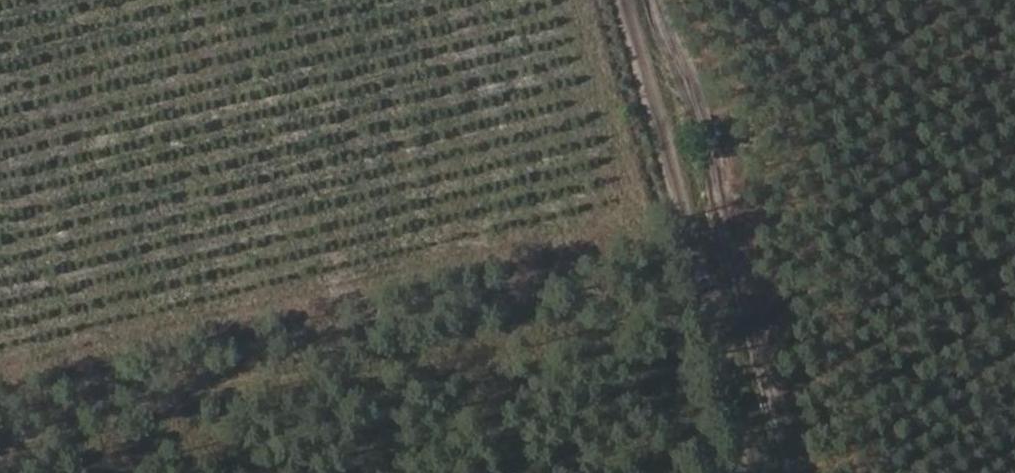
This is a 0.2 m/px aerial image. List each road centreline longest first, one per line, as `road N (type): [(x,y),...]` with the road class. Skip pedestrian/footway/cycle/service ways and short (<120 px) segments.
road 1 (track): [(628,0),(760,472)]

